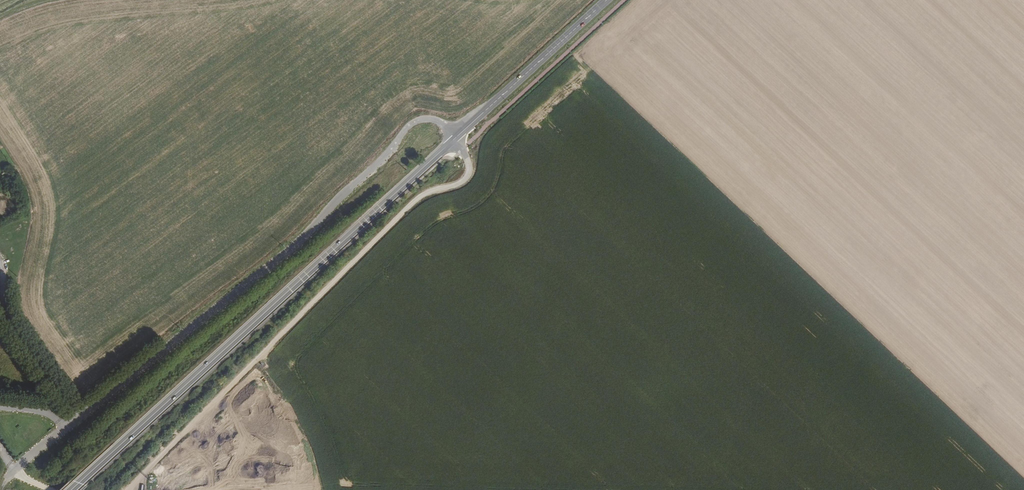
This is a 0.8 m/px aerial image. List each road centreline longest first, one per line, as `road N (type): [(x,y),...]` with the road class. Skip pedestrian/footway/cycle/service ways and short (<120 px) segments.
road 1 (primary): [(609,0),(71,489)]

